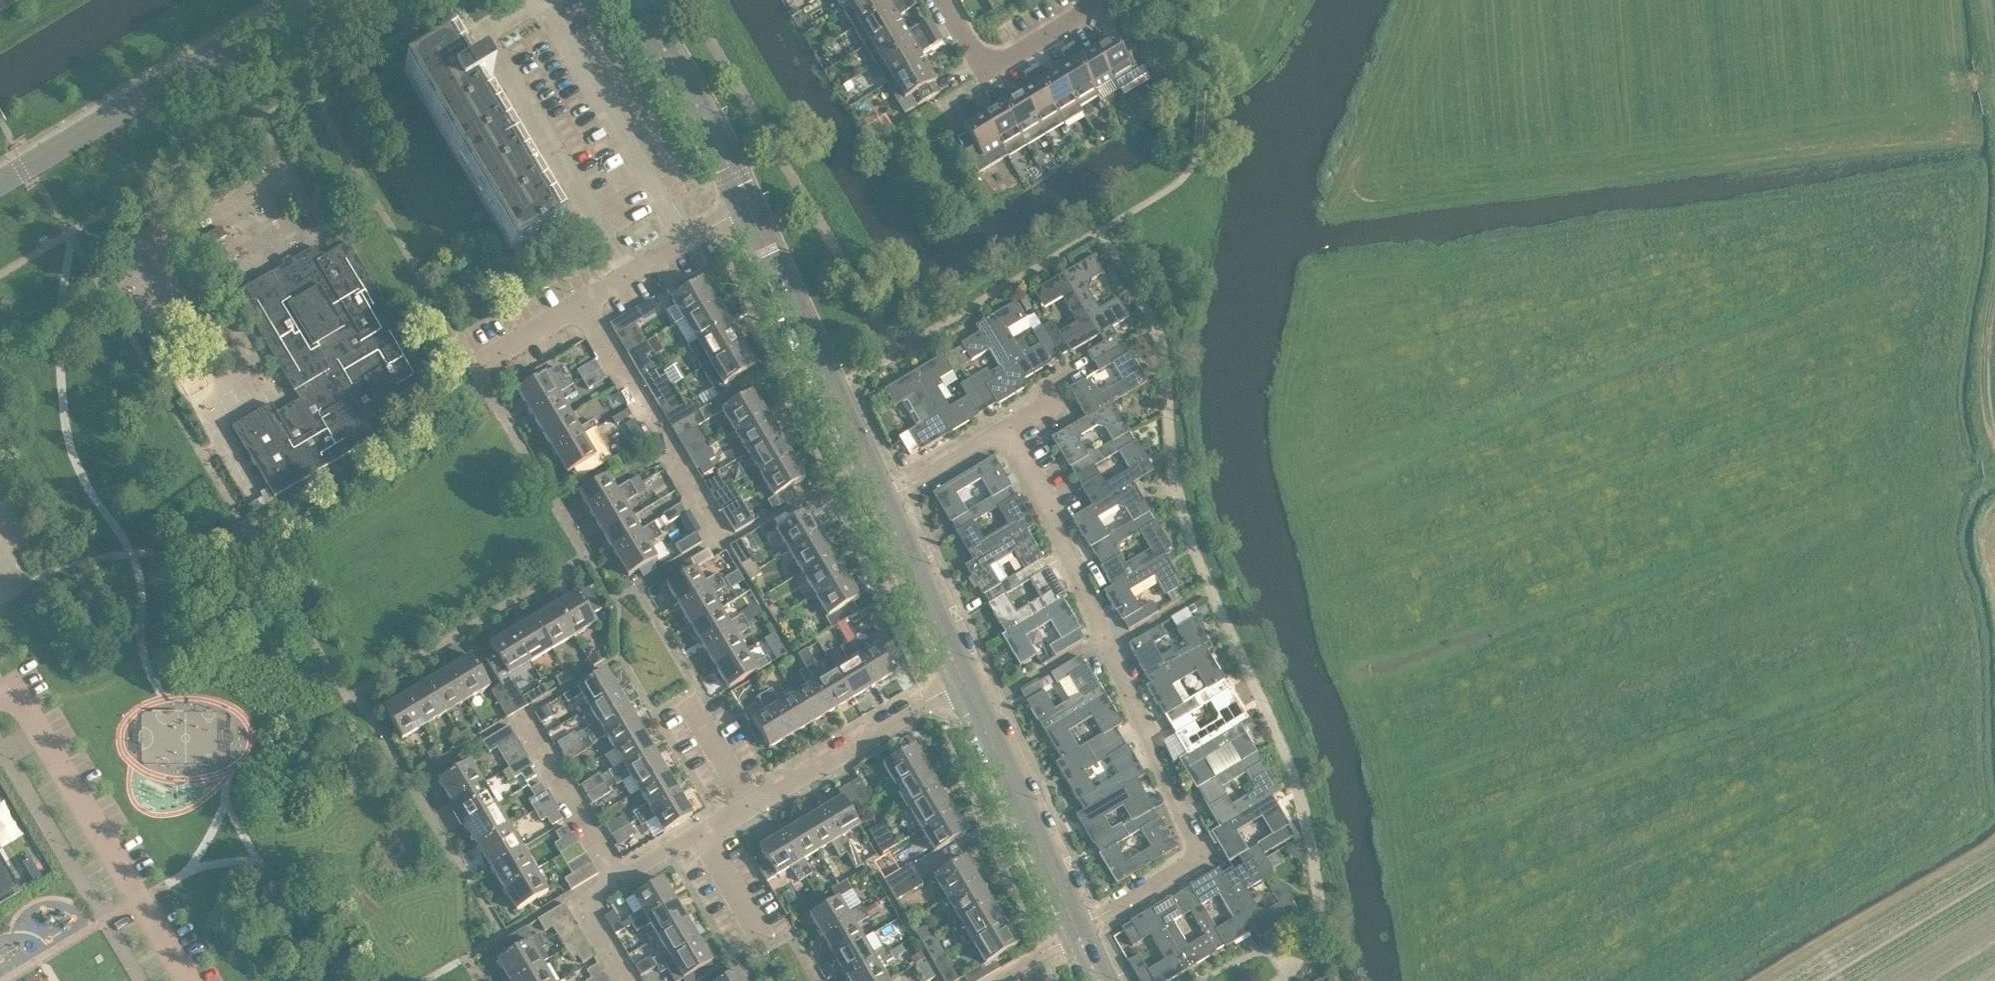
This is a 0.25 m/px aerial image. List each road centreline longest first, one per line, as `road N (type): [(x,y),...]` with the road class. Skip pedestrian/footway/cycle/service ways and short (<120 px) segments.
road 1 (residential): [(1076,929),(1203,852),(1065,547),(1009,425),(882,500)]
road 2 (tertiary): [(0,183),(308,0)]
road 3 (residential): [(187,980),(9,688),(0,693)]
road 4 (residential): [(530,0),(484,26),(630,274)]
road 5 (tertiary): [(882,500),(747,203)]
road 6 (residential): [(687,243),(551,0)]
road 7 (tertiary): [(1076,929),(963,681)]
road 8 (residential): [(582,304),(720,532)]
road 9 (residential): [(752,804),(963,681)]
road 10 (tertiary): [(747,203),(634,0)]
road 11 (residential): [(1090,0),(1079,18),(990,66),(944,0)]
road 12 (tertiary): [(963,681),(882,500)]
road 13 (residential): [(616,880),(522,720)]
road 14 (track): [(1994,277),(1983,345),(1994,436)]
road 15 (residential): [(634,980),(588,901),(616,880)]
road 16 (residential): [(473,365),(582,304)]

